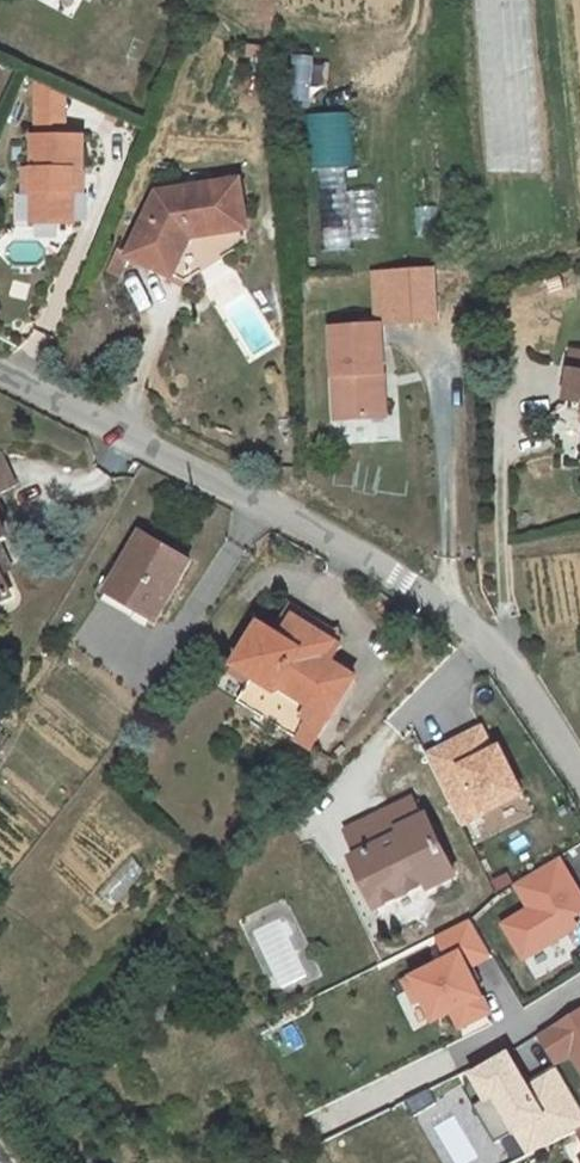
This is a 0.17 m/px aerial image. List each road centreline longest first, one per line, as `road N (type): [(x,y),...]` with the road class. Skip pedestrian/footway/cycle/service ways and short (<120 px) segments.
road 1 (unclassified): [(0,372),(355,555),(496,654),(579,780)]

